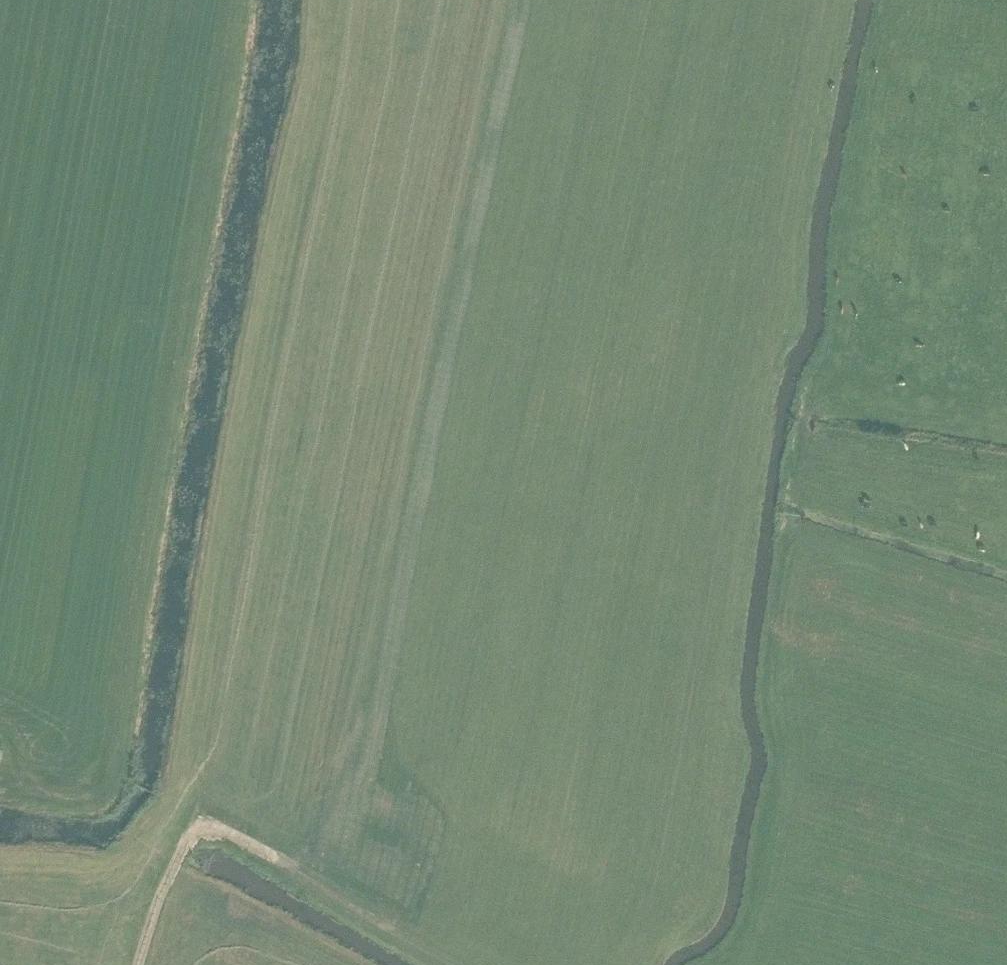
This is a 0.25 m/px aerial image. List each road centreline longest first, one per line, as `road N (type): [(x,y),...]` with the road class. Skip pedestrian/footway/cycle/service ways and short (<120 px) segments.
road 1 (track): [(137,964),(167,880),(204,824),(278,857)]

